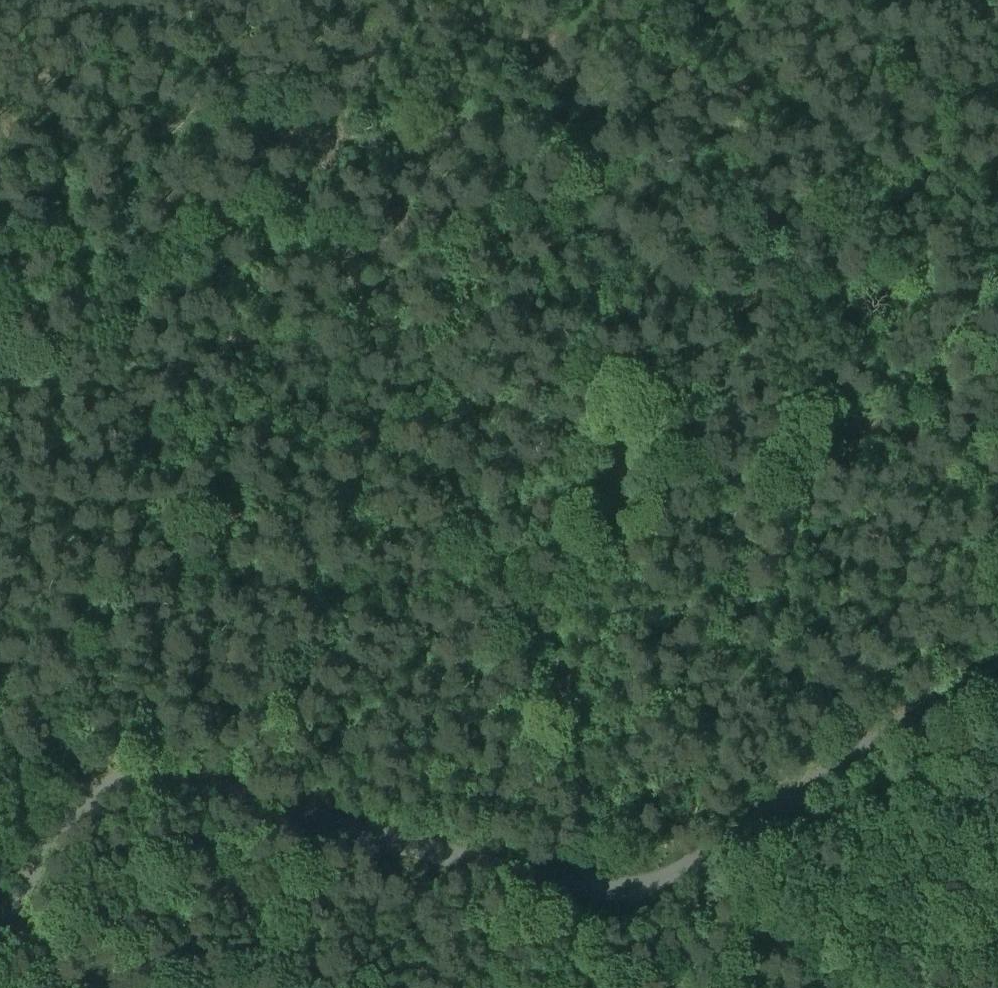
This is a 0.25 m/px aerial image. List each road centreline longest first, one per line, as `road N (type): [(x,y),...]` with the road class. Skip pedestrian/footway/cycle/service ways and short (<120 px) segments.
road 1 (unclassified): [(0,954),(50,839),(68,812),(113,783),(186,786),(464,858),(633,886),(688,866),(997,662)]

